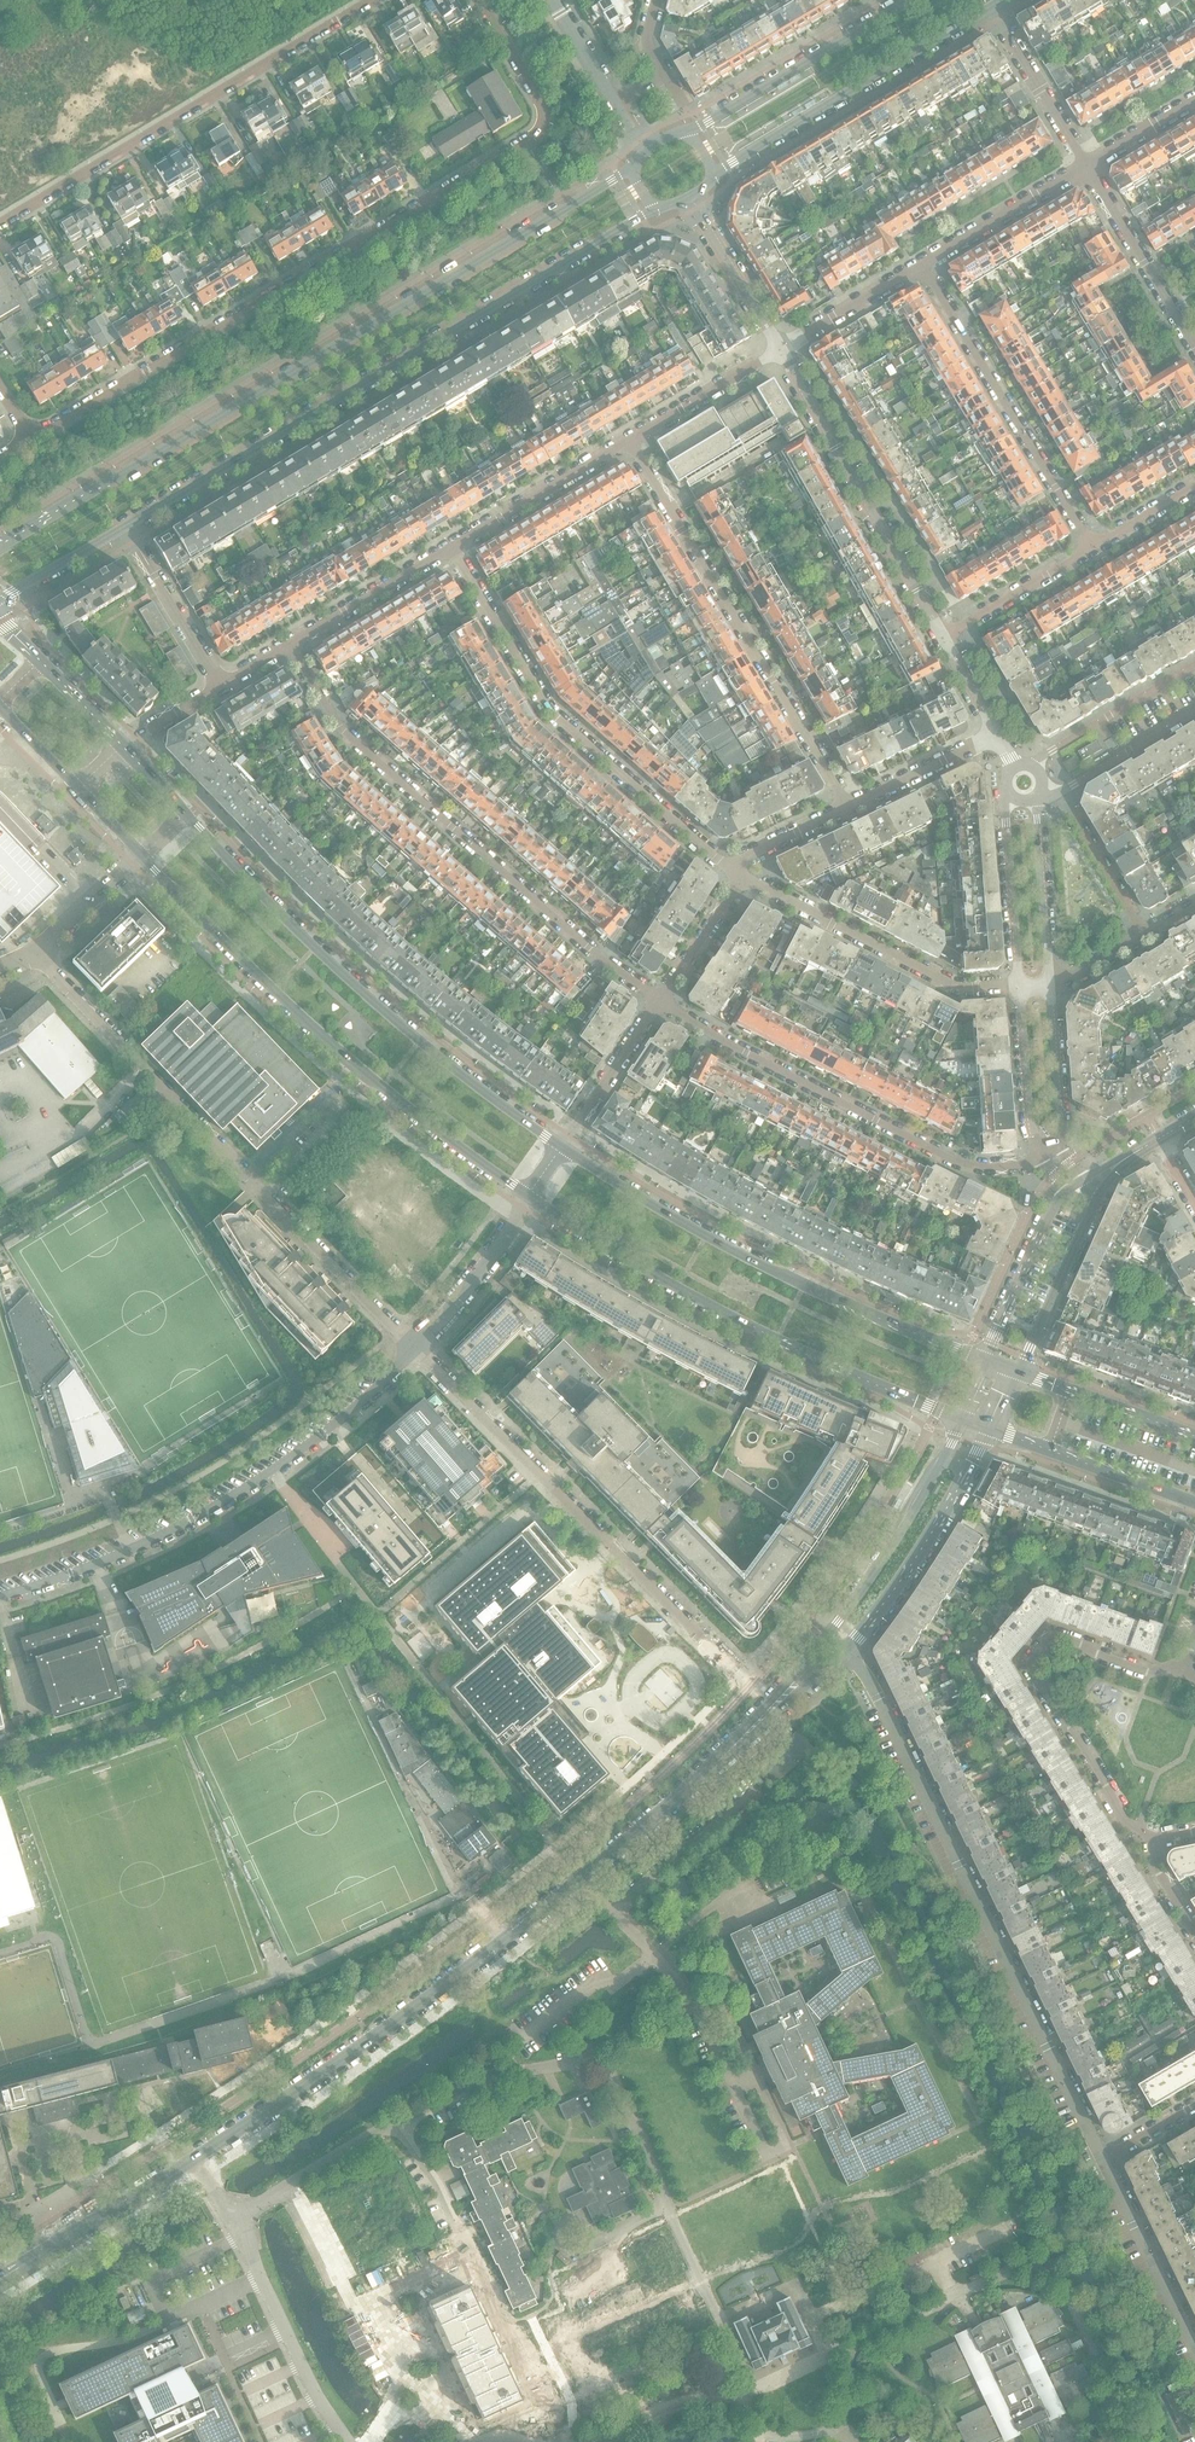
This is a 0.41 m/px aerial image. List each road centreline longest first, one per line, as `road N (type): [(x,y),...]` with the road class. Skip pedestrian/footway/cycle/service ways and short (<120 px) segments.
road 1 (residential): [(0,2279),(330,2066),(505,1936),(677,1796),(777,1698)]
road 2 (residential): [(35,437),(529,140),(543,124),(542,110),(474,0)]
road 3 (tertiary): [(634,171),(0,545)]
road 4 (tertiary): [(127,525),(657,205)]
road 5 (residential): [(1102,2158),(849,1650)]
road 6 (residential): [(415,1347),(39,953)]
road 7 (residential): [(288,646),(339,728),(369,758),(616,970),(664,999)]
road 8 (tertiary): [(144,855),(244,961),(385,1088),(530,1196)]
road 9 (tertiary): [(562,1147),(421,1043),(191,817)]
road 10 (residential): [(415,1347),(271,1471),(148,1542),(0,1595)]
road 11 (tertiary): [(530,1196),(723,1312),(962,1419)]
road 12 (tertiary): [(987,1361),(752,1260),(562,1147)]
road 13 (residential): [(734,1668),(415,1347)]
road 14 (residential): [(741,874),(551,712),(450,549)]
road 15 (residential): [(0,220),(368,0)]
road 16 (residential): [(848,807),(630,439)]
road 17 (residential): [(1043,1157),(1005,1168),(960,1162),(664,999)]
road 18 (residential): [(1178,1665),(1151,1672),(1057,1641),(1034,1672),(1139,1844)]
road 19 (residential): [(943,638),(781,349)]
road 20 (residential): [(921,265),(1092,547)]
road 21 (tertiary): [(714,172),(992,5)]
road 22 (residential): [(1021,987),(960,990),(741,874)]
road 23 (residential): [(849,1650),(916,1564),(994,1430)]
road 24 (tertiary): [(910,0),(691,131)]
road 25 (residential): [(962,1419),(908,1521),(827,1632)]
road 26 (tertiary): [(994,1430),(1194,1504)]
road 27 (residential): [(1194,2349),(1102,2158)]
road 28 (residential): [(1194,348),(1088,165)]
road 29 (residential): [(450,549),(630,439)]
road 30 (residential): [(1007,790),(1021,987)]
road 31 (residential): [(921,265),(1088,165)]
road 32 (residential): [(1194,668),(1027,764)]
road 33 (residential): [(1021,1373),(1100,1198)]
road 34 (residential): [(1049,985),(1038,795)]
road 35 (residential): [(530,1196),(415,1347)]
road 36 (residential): [(288,646),(450,549)]
road 37 (residential): [(1067,1193),(1048,1218),(987,1361)]
road 38 (residential): [(1088,165),(992,5)]
road 39 (residential): [(224,684),(127,525)]
road 40 (tertiary): [(1194,1437),(1021,1373)]
road 41 (residential): [(664,999),(562,1147)]
road 42 (residential): [(630,439),(781,349)]
road 43 (tertiary): [(123,746),(0,621)]
road 44 (residential): [(781,349),(691,199)]
road 45 (residential): [(1092,547),(943,638)]
road 46 (residential): [(1021,987),(1043,1157)]
road 47 (residential): [(848,807),(999,734)]
road 48 (residential): [(1063,1148),(1049,985)]
road 49 (residential): [(781,349),(921,265)]
road 50 (residential): [(1063,792),(1145,930)]
road 51 (residential): [(1063,792),(1194,711)]
road 52 (tertiary): [(0,600),(127,525)]
road 53 (residential): [(664,999),(741,874)]
road 54 (residential): [(39,953),(144,855)]
road 55 (residential): [(621,105),(669,78),(650,39),(659,0)]
road 56 (residential): [(741,874),(744,858),(848,807)]
road 57 (residential): [(621,105),(556,0)]
road 58 (residential): [(1088,165),(1194,102)]
road 59 (residential): [(1194,485),(1092,547)]

